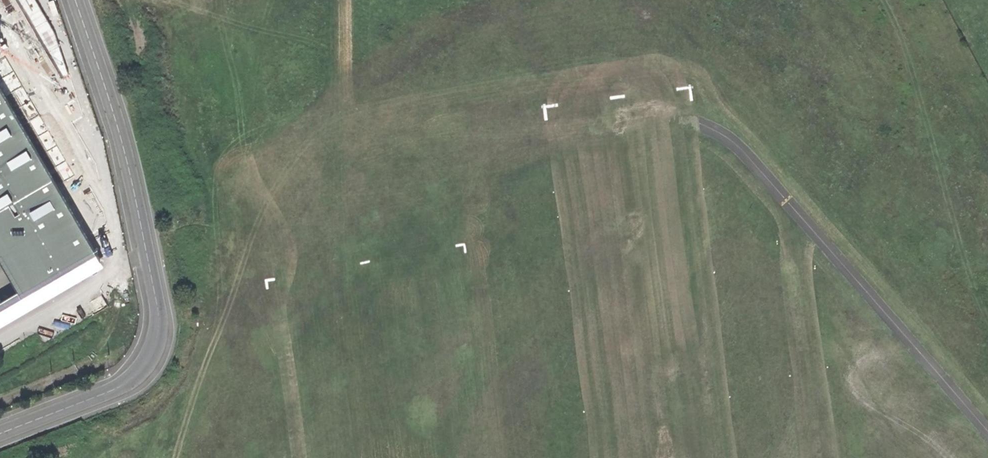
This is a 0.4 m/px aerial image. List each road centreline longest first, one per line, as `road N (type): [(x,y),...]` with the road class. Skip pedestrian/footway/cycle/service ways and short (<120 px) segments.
road 1 (residential): [(74,0),(122,144),(152,283),(154,344),(127,382),(0,433)]

